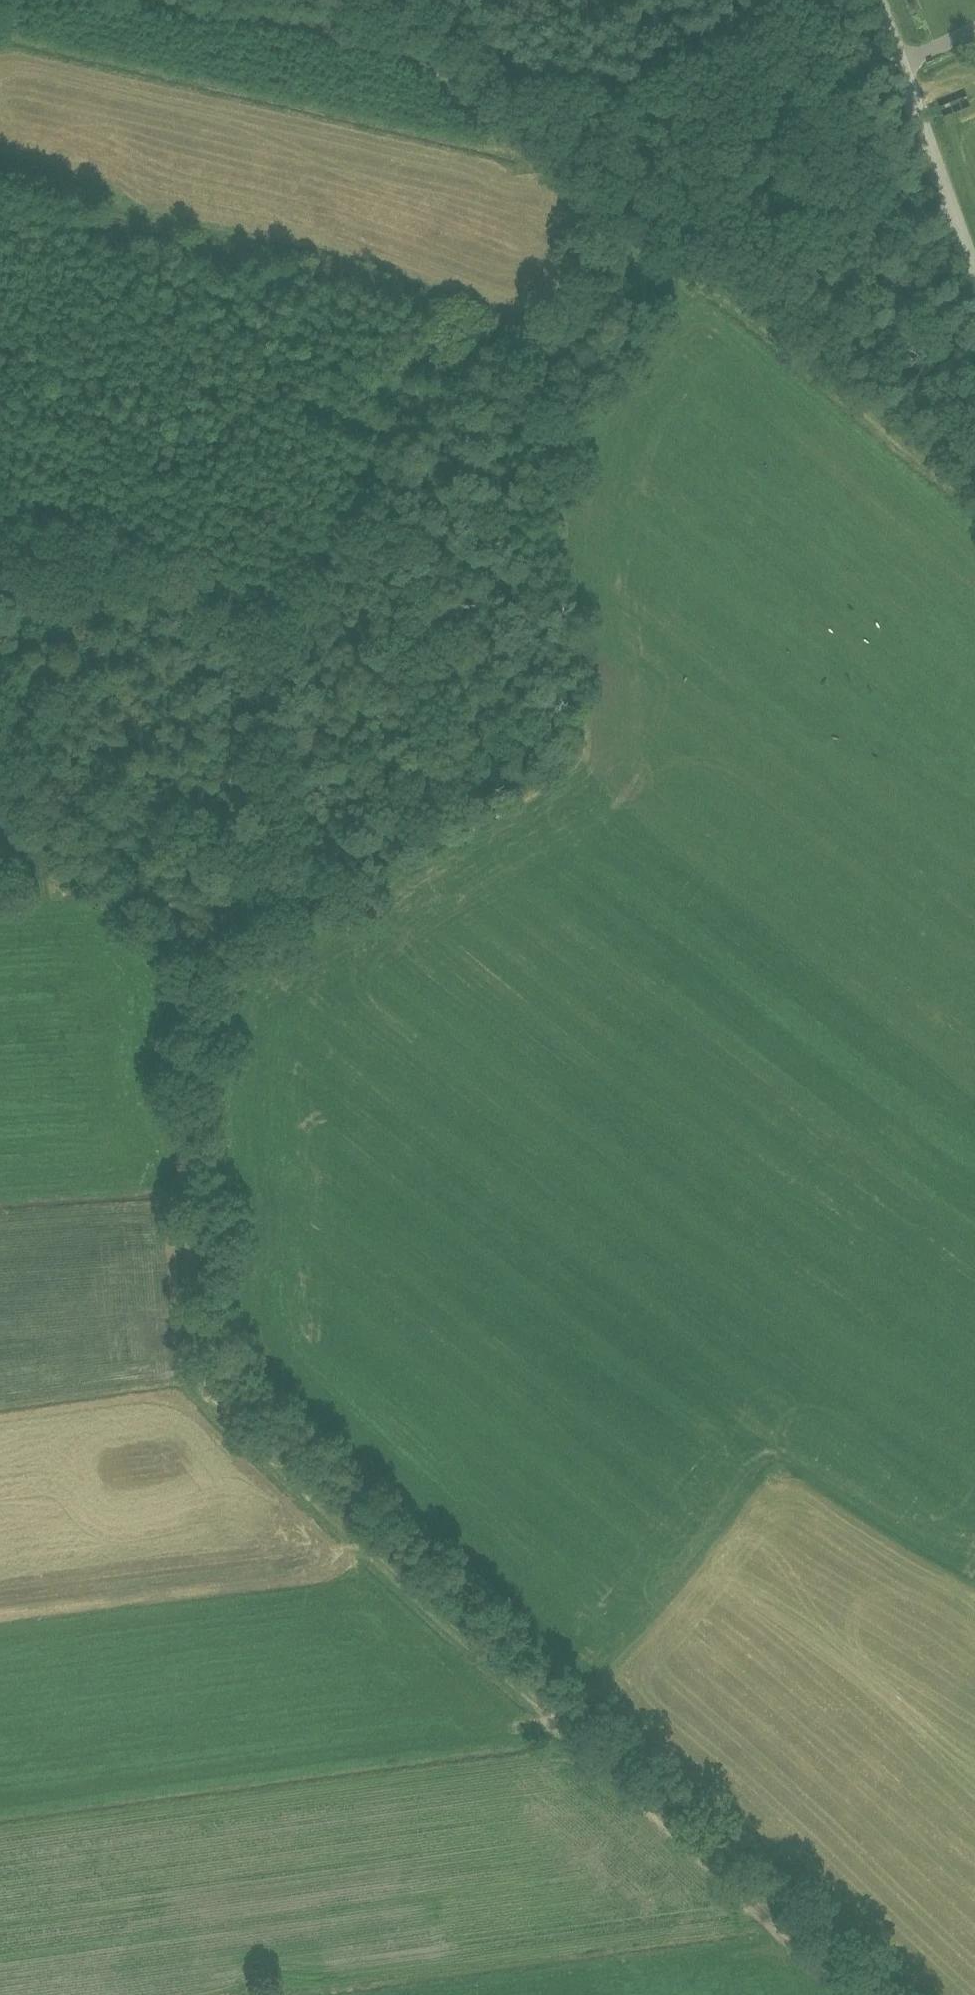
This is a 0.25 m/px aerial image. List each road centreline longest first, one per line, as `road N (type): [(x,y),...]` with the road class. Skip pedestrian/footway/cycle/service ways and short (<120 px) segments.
road 1 (unclassified): [(974,244),(884,0)]

